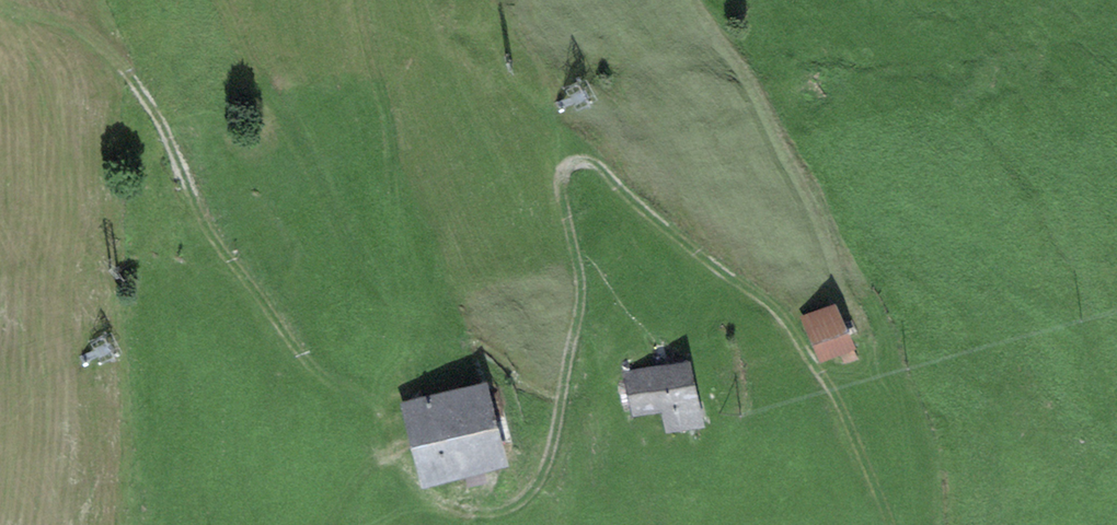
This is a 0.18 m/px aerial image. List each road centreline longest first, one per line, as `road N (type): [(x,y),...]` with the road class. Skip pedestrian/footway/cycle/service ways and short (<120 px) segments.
road 1 (track): [(891,524),(836,393),(782,322),(588,160),(562,170),(559,185),(580,288),(561,399)]
road 2 (track): [(388,399),(335,383),(302,355),(209,233),(168,132),(103,47),(60,20),(0,4)]
road 3 (track): [(846,414),(867,345),(855,309),(745,75),(688,0)]
road 4 (track): [(388,399),(415,493),(429,508),(477,517),(504,512),(540,480),(561,399)]
road 5 (track): [(579,307),(620,427)]

